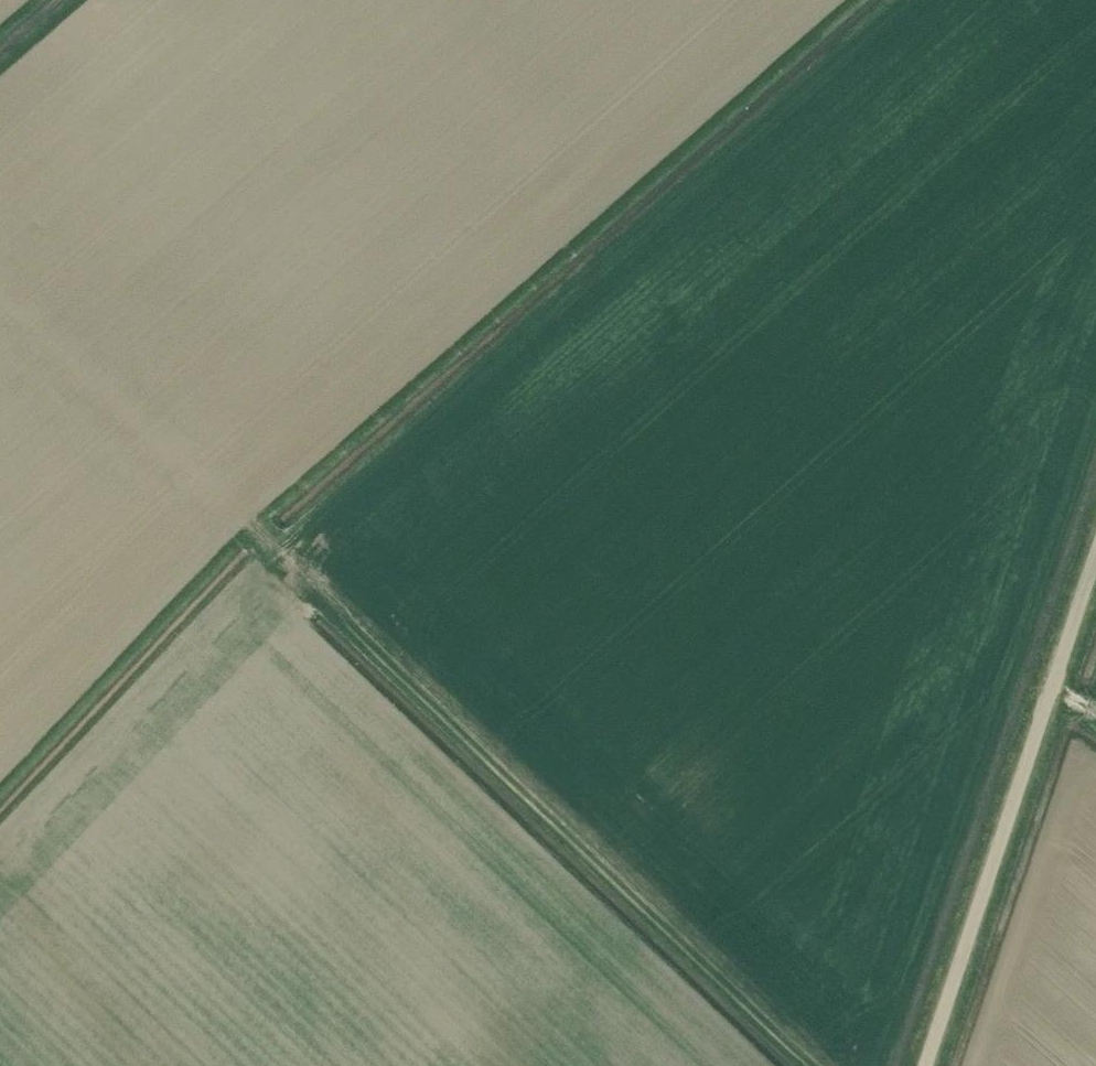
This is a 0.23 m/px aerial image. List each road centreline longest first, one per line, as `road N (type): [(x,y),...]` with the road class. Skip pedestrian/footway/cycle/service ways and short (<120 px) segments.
road 1 (unclassified): [(929,1065),(1095,567)]

